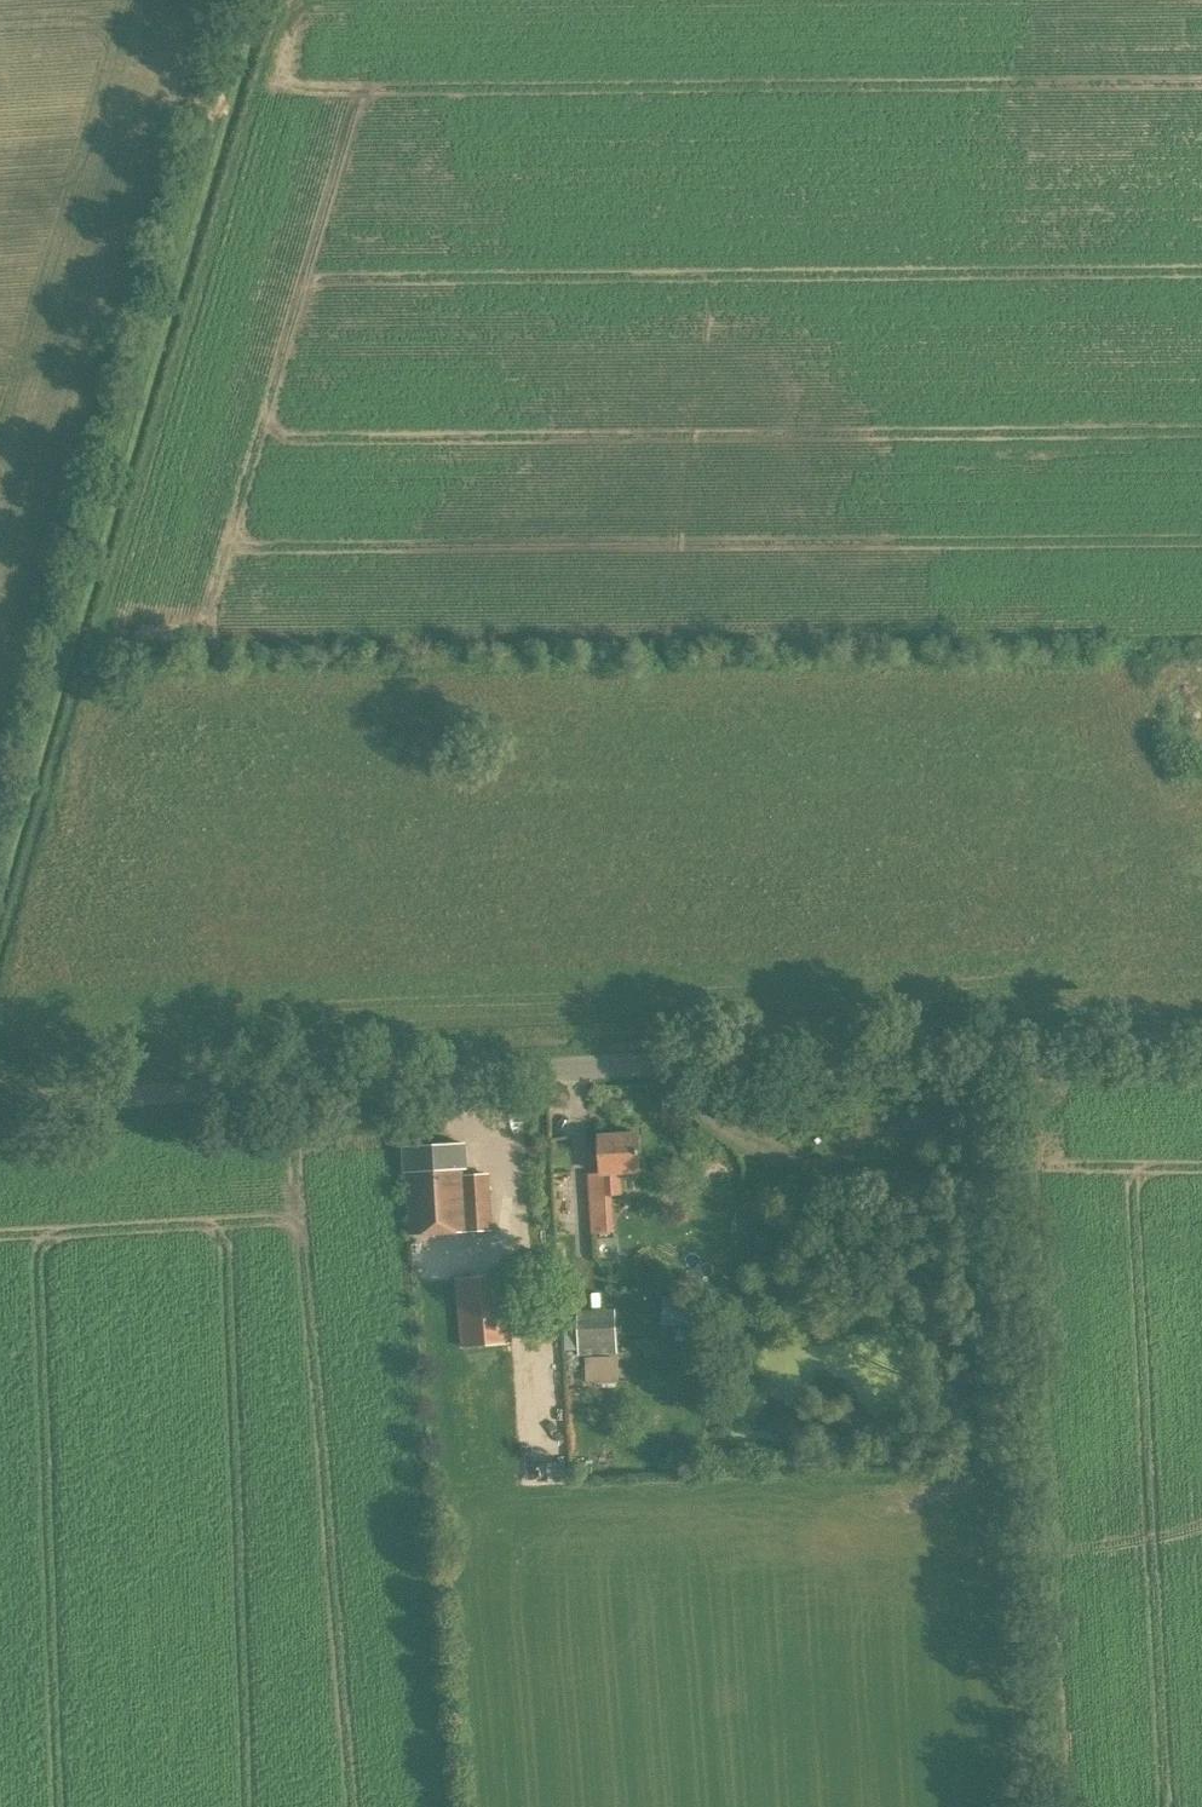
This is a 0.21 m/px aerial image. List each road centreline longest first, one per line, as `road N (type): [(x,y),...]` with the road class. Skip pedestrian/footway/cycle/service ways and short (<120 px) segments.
road 1 (unclassified): [(1201,1044),(0,1088)]
road 2 (track): [(1024,1806),(985,1046)]

